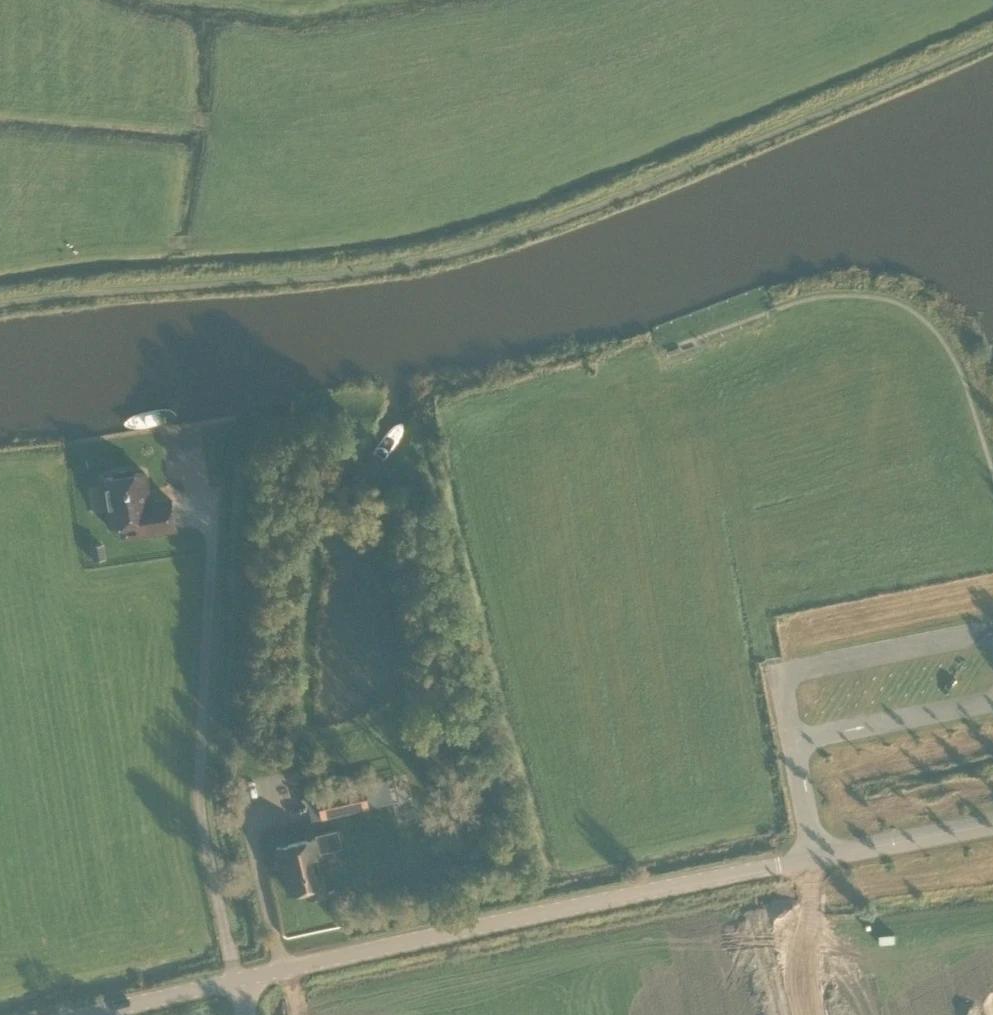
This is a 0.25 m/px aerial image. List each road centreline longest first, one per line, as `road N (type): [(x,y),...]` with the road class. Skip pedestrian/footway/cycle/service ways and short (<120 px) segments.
road 1 (tertiary): [(83,1014),(779,864)]
road 2 (tertiary): [(779,864),(992,825)]
road 3 (residential): [(811,1014),(779,864)]

